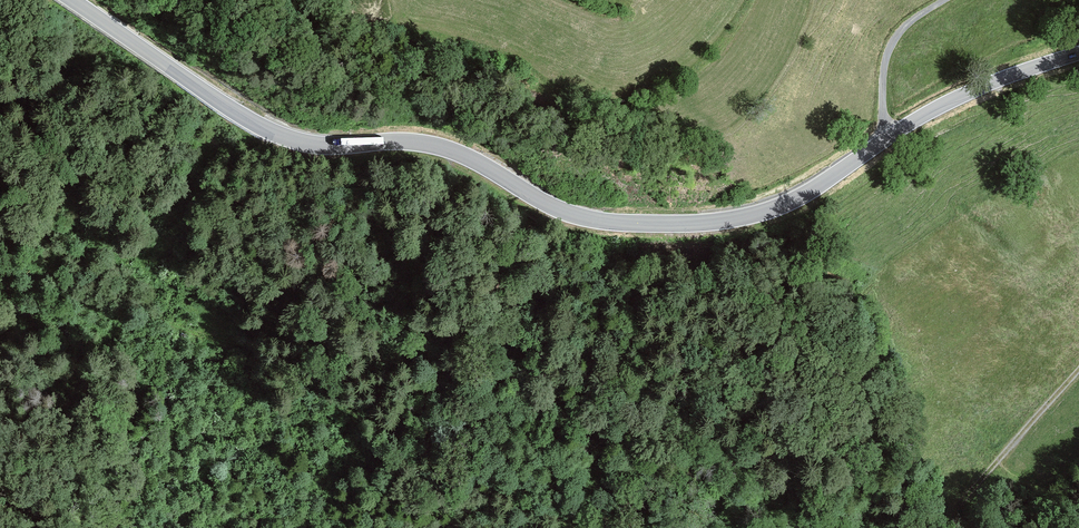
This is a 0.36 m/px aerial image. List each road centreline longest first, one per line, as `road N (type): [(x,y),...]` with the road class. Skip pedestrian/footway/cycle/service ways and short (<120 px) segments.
road 1 (secondary): [(887,139),(817,189),(755,216),(697,228),(574,218),(438,148),(314,146),(266,132),(66,0)]
road 2 (track): [(331,527),(223,473),(163,386),(138,366)]
road 3 (track): [(1078,368),(934,527)]
road 4 (secondary): [(1078,56),(978,90),(887,139)]
road 5 (residential): [(940,0),(905,23),(887,49),(887,139)]

